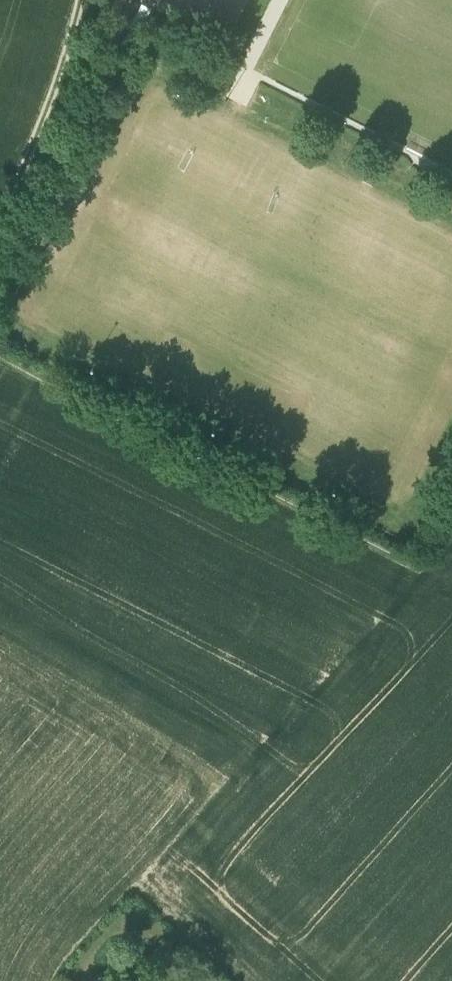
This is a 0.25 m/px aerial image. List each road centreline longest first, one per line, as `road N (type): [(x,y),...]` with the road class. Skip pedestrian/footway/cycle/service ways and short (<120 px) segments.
road 1 (track): [(77,0),(58,80),(0,215)]

